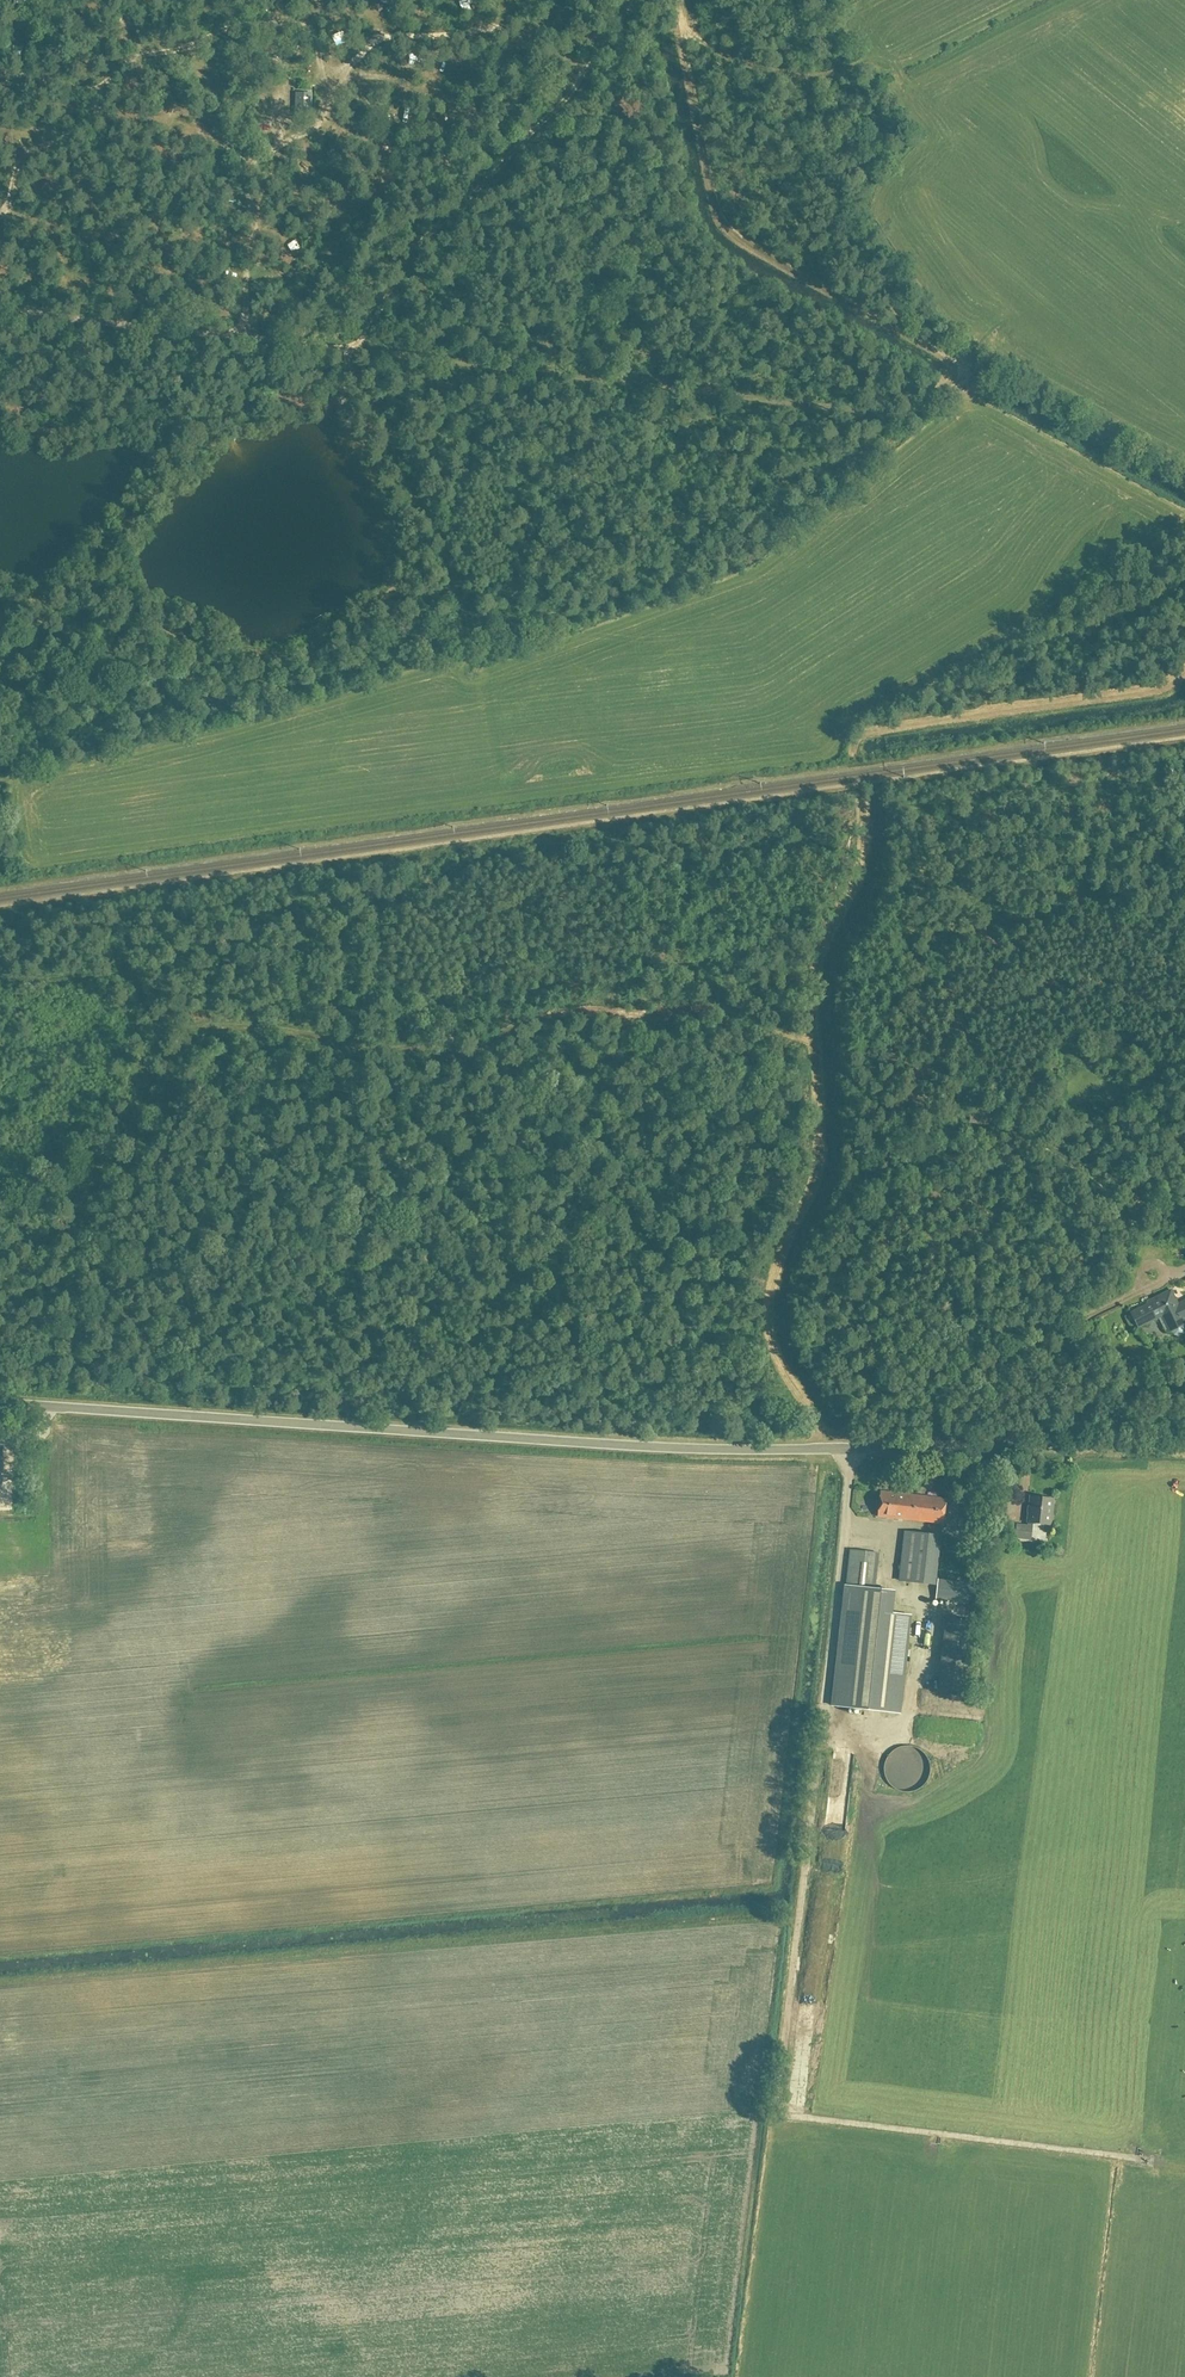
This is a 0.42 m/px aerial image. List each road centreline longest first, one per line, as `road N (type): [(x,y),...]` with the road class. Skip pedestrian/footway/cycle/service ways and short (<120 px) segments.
road 1 (track): [(0,310),(900,416),(954,358)]
road 2 (track): [(0,1285),(22,1272),(96,1188),(151,1057),(163,1040),(189,1029),(223,1025),(424,1053),(464,1050),(560,1011),(695,1007),(820,1047)]
road 3 (unclassified): [(0,1403),(607,1445),(854,1449)]
road 4 (track): [(823,1721),(777,2113),(1151,2160)]
road 5 (track): [(677,0),(719,212),(731,225),(1184,484)]
road 6 (track): [(866,791),(859,883),(817,995),(818,1166),(771,1303),(772,1341),(818,1427),(816,1449)]
road 7 (track): [(0,82),(76,63),(118,39),(185,45),(248,21),(328,34),(363,18),(422,29),(509,21),(586,63)]
road 8 (track): [(627,0),(565,91),(397,276),(353,350)]
road 9 (track): [(408,26),(364,54),(295,141),(271,148),(256,181),(246,338)]
road 10 (track): [(353,350),(466,669)]
road 11 (unclassified): [(1184,1446),(854,1449)]
road 12 (track): [(682,22),(740,61),(792,74),(833,75),(876,58)]
road 13 (track): [(92,54),(10,155),(11,201),(0,215)]

